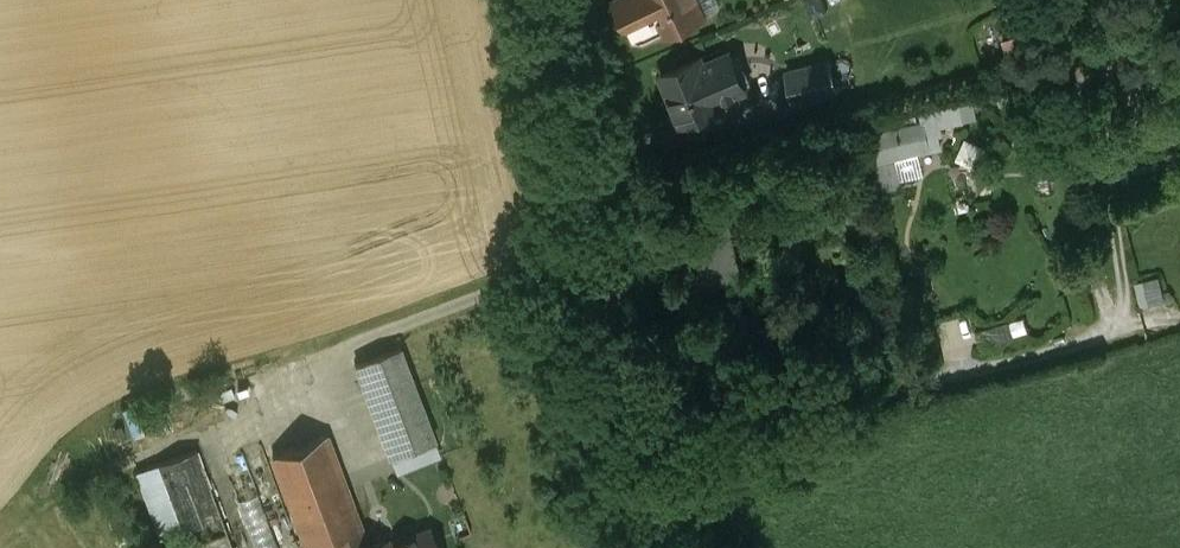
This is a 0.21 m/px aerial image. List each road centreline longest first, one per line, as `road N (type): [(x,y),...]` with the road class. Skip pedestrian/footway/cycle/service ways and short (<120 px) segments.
road 1 (unclassified): [(568,0),(704,547)]

